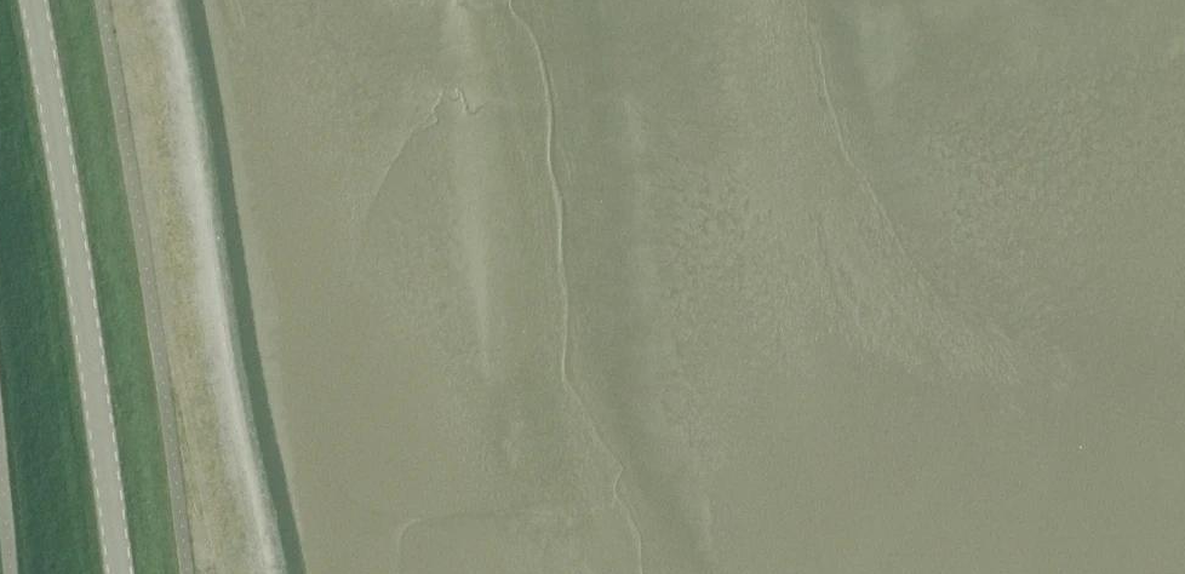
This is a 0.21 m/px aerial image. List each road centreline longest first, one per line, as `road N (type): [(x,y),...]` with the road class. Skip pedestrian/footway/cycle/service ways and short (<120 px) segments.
road 1 (tertiary): [(31,0),(115,573)]

